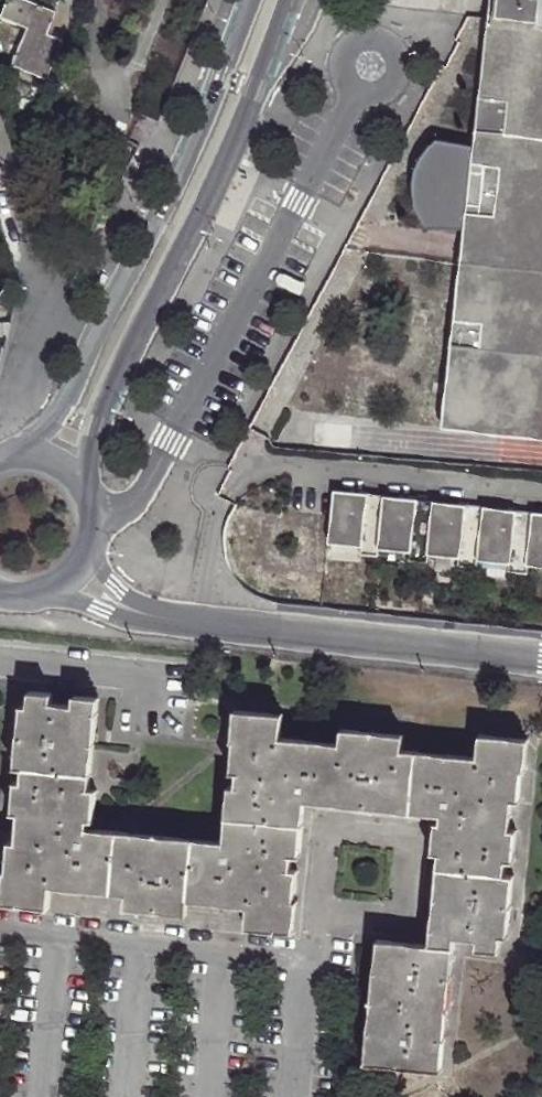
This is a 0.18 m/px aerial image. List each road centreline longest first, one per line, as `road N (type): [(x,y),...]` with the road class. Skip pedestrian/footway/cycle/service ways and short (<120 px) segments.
road 1 (tertiary): [(88,491),(95,434),(288,0)]
road 2 (tertiary): [(249,0),(174,183),(59,412),(11,454)]
road 3 (residential): [(143,614),(541,657)]

